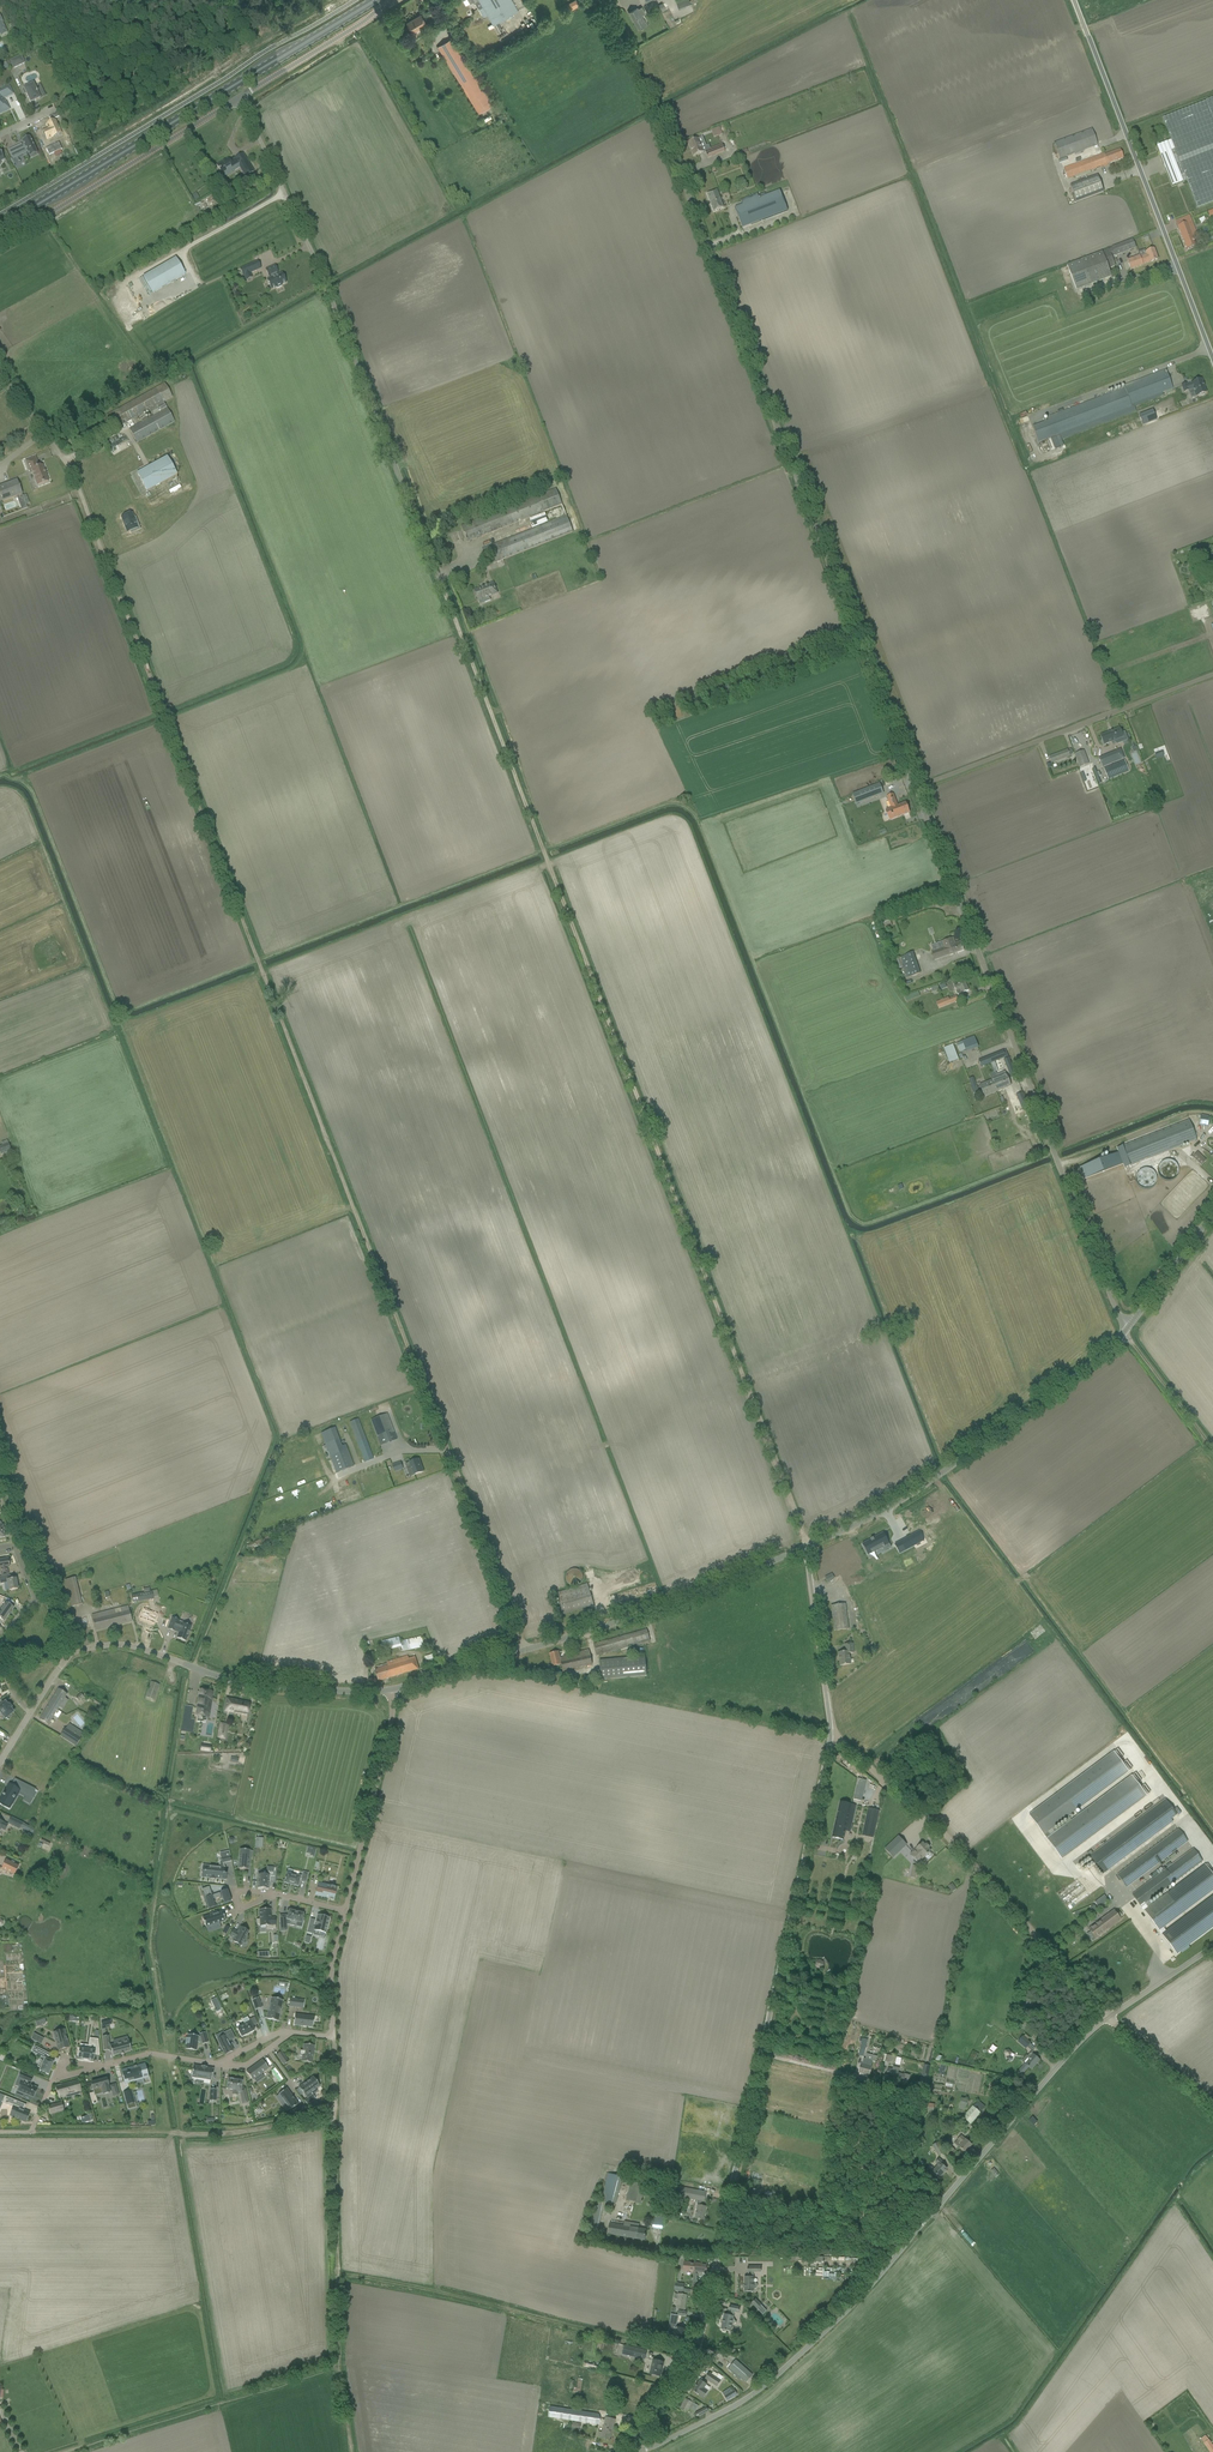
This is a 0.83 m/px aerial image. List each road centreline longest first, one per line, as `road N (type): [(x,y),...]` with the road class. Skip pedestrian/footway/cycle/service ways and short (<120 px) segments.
road 1 (unclassified): [(1124,1335),(667,140),(600,0)]
road 2 (track): [(62,455),(527,1650)]
road 3 (track): [(809,1546),(447,588)]
road 4 (unclassified): [(631,2448),(646,2450),(733,2407),(837,2321),(1108,2019)]
road 5 (unclassified): [(447,588),(315,260),(239,98)]
road 6 (unclassified): [(391,1690),(673,1603),(806,1547)]
road 7 (primary): [(0,226),(375,0)]
road 8 (unclassified): [(631,2448),(691,2364),(700,2338),(761,2058)]
road 9 (unclassified): [(1108,2019),(915,1807),(830,1738)]
road 10 (unclassified): [(806,1547),(951,1466),(1124,1335)]
road 11 (unclassified): [(1212,356),(1076,0)]
road 12 (track): [(338,2273),(691,2364)]
road 13 (unclassified): [(761,2058),(830,1738)]
road 14 (unclassified): [(72,1652),(121,1646),(250,1685),(391,1690)]
road 15 (track): [(916,789),(1212,676)]
road 16 (track): [(66,2451),(340,2371)]
road 17 (unclassified): [(0,240),(239,98)]
road 18 (residential): [(347,1911),(393,1714),(391,1690)]
road 19 (unclassified): [(72,1652),(0,1467)]
road 20 (unclassified): [(830,1738),(806,1547)]
road 21 (unclassified): [(239,98),(393,0)]
road 22 (track): [(351,2451),(338,2273)]
road 23 (residential): [(291,2032),(333,2037),(331,1984),(347,1911)]
road 24 (track): [(334,2121),(338,2273)]
road 25 (unclassified): [(1124,1335),(1212,1214)]
road 26 (track): [(1124,1335),(1212,1450)]
road 27 (track): [(1108,2019),(1212,2107)]
road 28 (residential): [(0,1548),(16,1549),(35,1599),(0,1644)]
road 29 (unclassified): [(1108,2019),(1212,1947)]
road 30 (track): [(448,1450),(399,1452),(330,1480)]
road 31 (residential): [(100,2066),(146,2054),(218,2064)]

